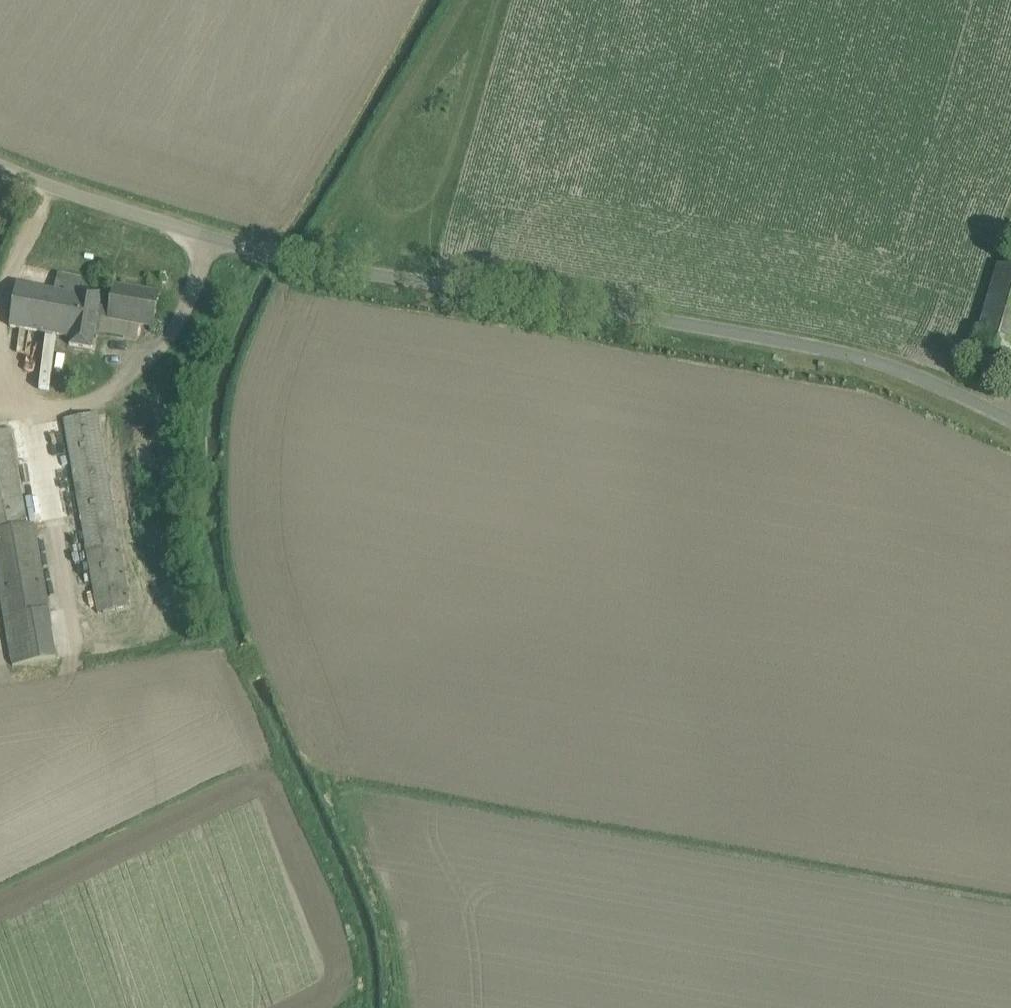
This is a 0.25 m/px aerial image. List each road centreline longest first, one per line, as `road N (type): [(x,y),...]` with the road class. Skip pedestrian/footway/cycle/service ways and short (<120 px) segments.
road 1 (unclassified): [(1010,429),(874,363),(793,341),(452,290),(150,216),(0,163)]

